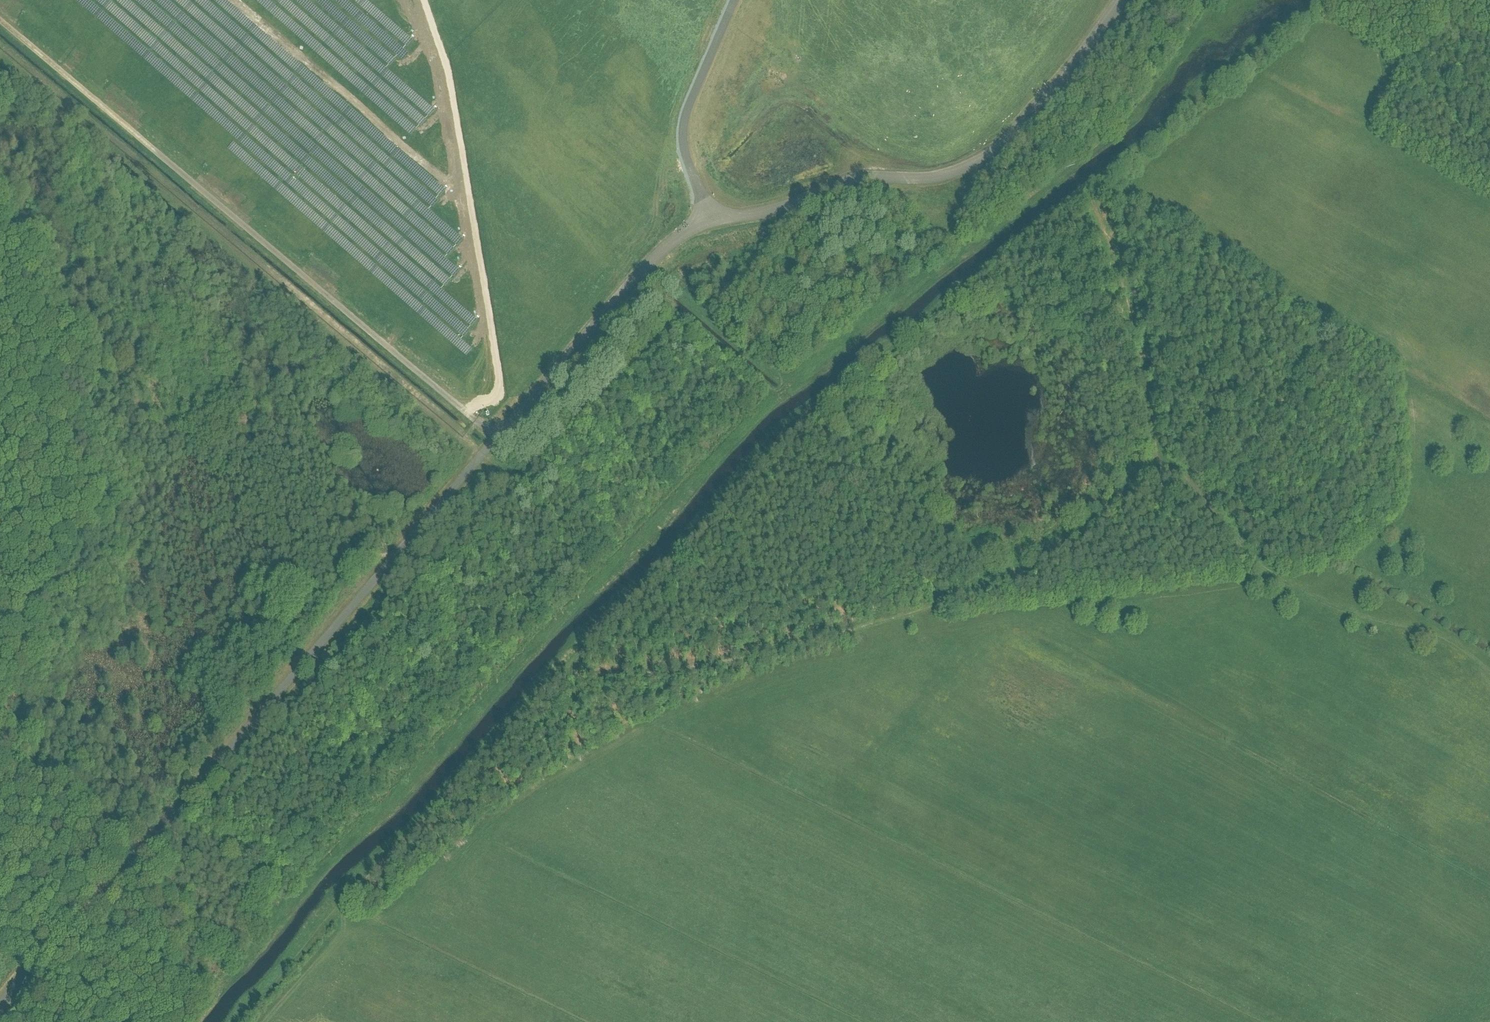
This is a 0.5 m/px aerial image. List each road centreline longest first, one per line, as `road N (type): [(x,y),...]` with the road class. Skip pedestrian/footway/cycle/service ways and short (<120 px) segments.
road 1 (track): [(563,673),(809,417),(1087,191)]
road 2 (track): [(563,673),(669,669),(806,645),(939,603),(1011,574),(1100,517),(1159,465)]
road 3 (track): [(1159,465),(1181,472),(1245,554),(1280,583),(1329,606),(1427,631),(1489,673)]
road 4 (track): [(341,922),(337,905),(563,673)]
road 5 (track): [(1159,465),(1132,307),(1087,191)]

